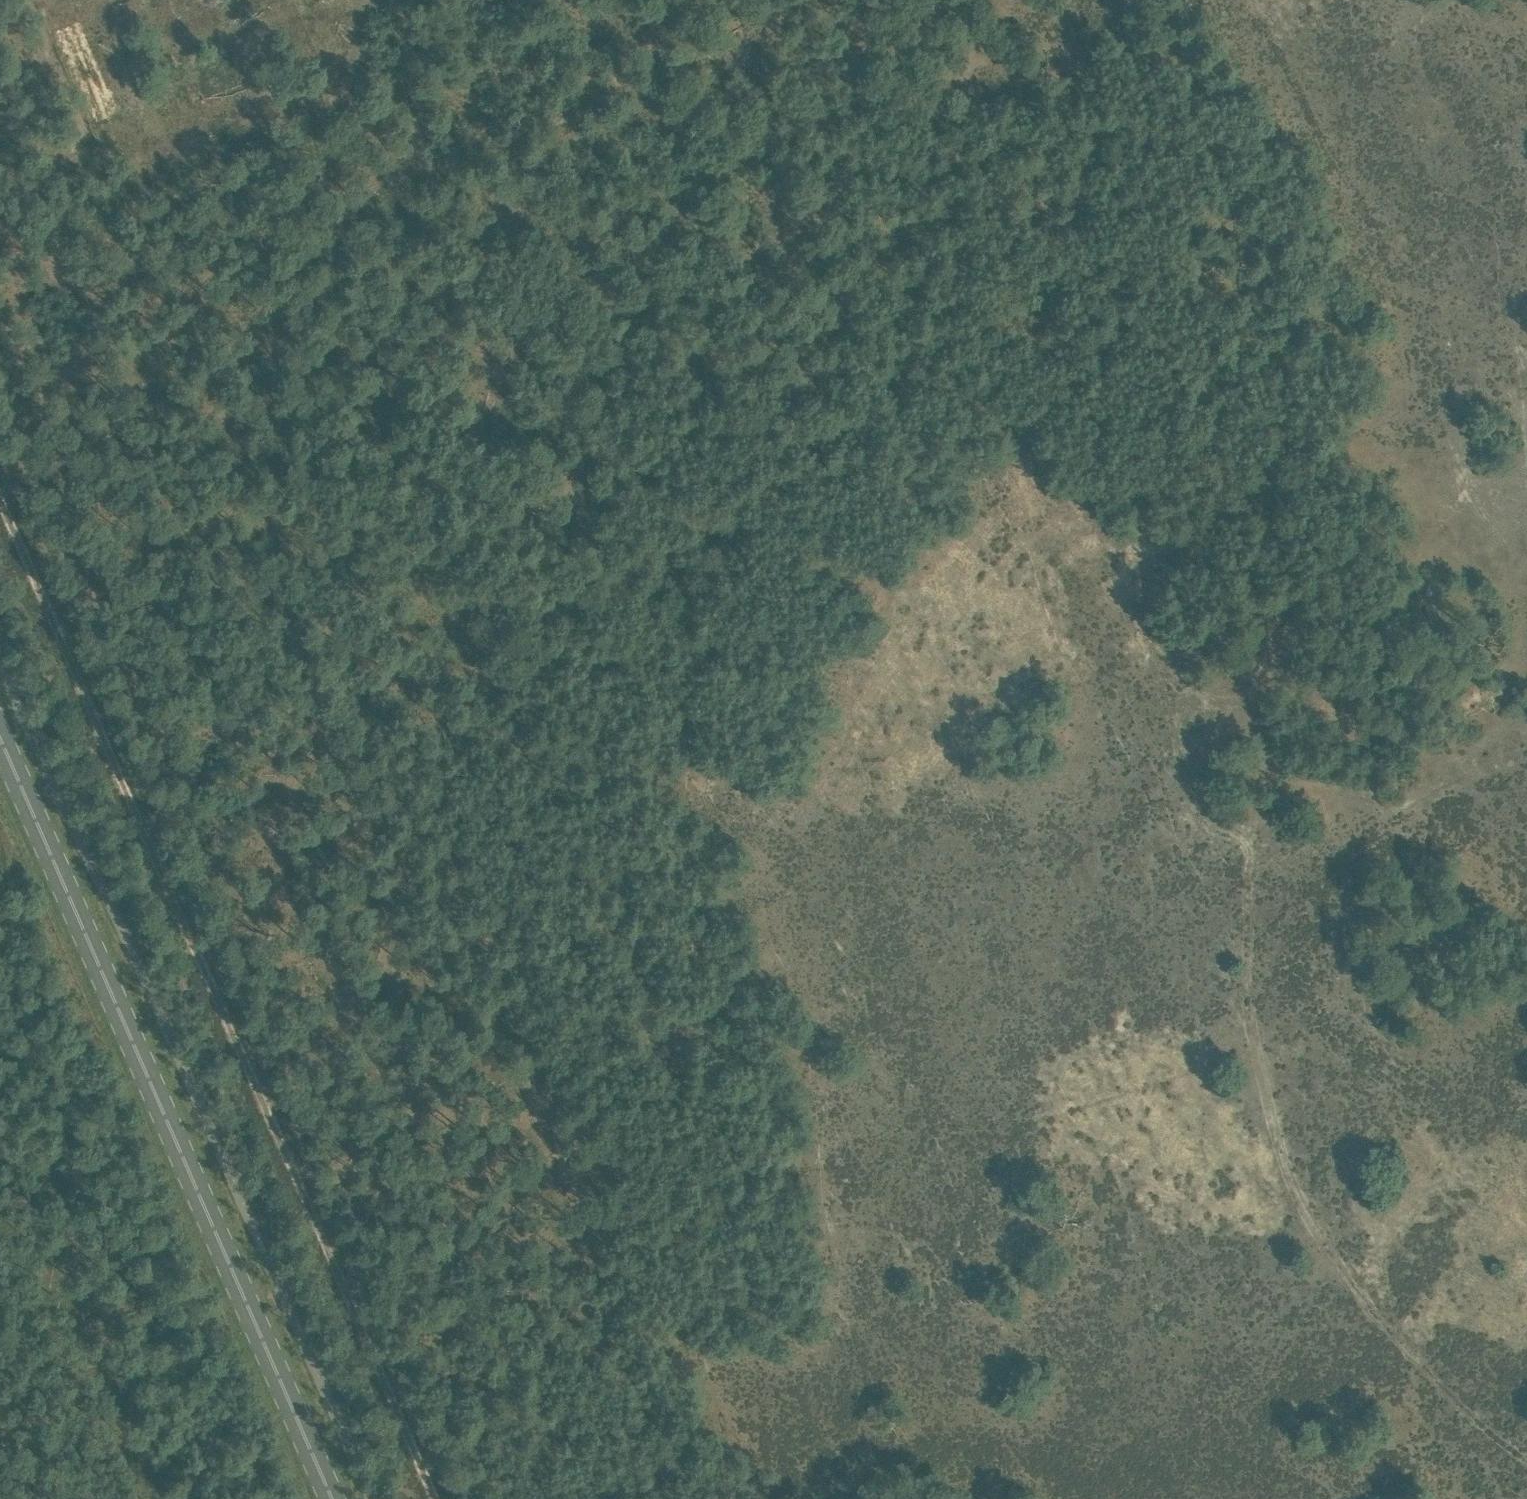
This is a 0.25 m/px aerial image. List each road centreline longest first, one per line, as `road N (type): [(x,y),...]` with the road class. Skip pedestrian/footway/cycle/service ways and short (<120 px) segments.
road 1 (primary): [(332,1498),(0,738)]

